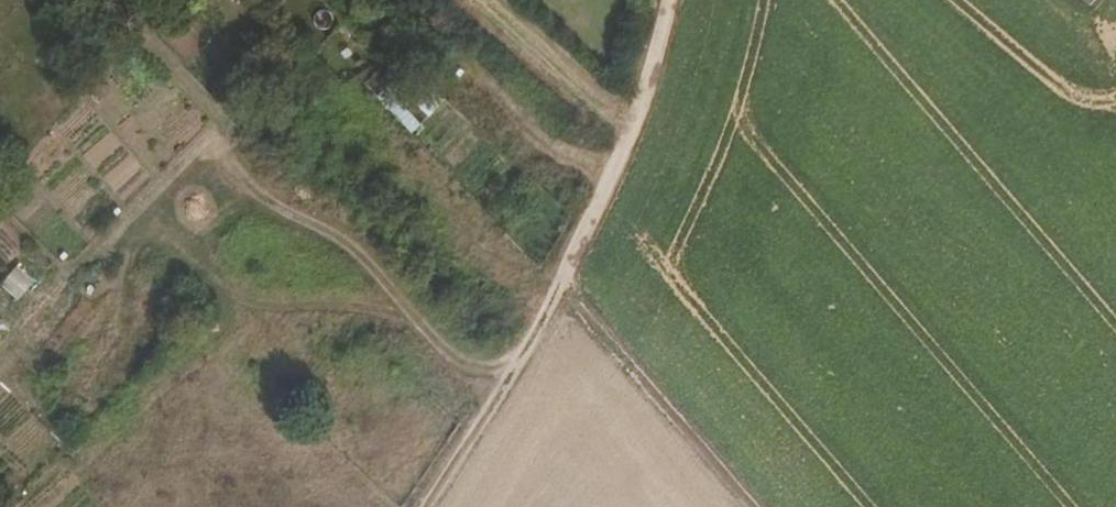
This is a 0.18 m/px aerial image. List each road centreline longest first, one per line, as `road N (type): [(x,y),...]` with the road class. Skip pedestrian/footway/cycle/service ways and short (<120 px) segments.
road 1 (track): [(669,0),(637,114),(562,284),(423,506)]
road 2 (track): [(497,395),(142,31)]
road 3 (track): [(562,284),(750,506)]

